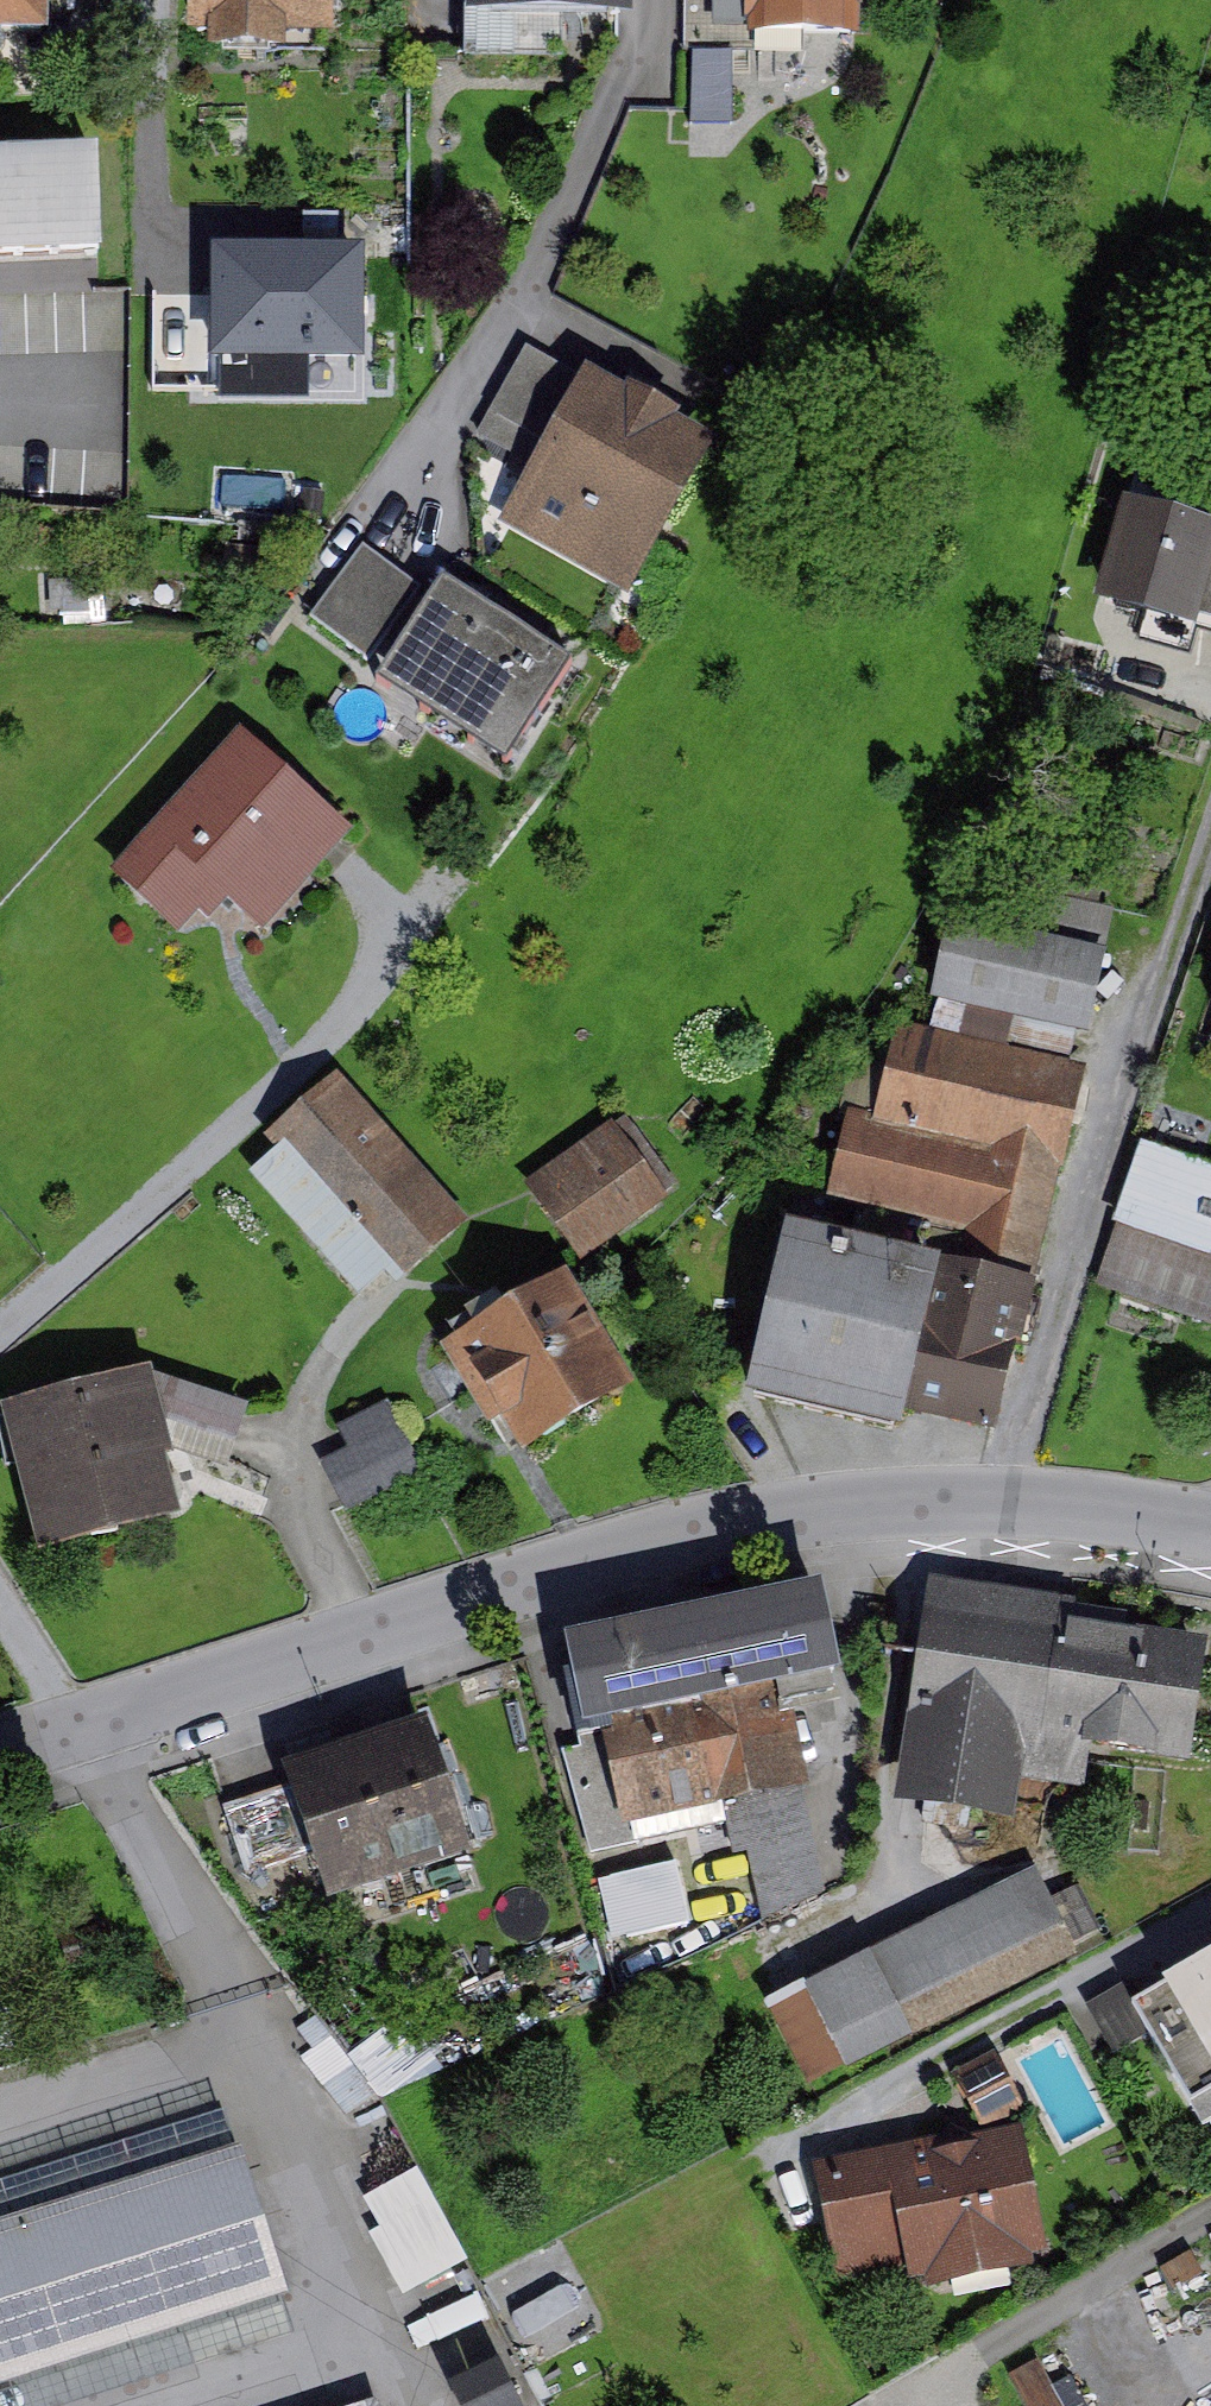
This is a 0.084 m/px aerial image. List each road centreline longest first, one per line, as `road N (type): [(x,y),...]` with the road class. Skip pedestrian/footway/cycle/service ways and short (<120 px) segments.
road 1 (residential): [(0,1761),(677,1540),(864,1502),(1013,1494),(1210,1525)]

